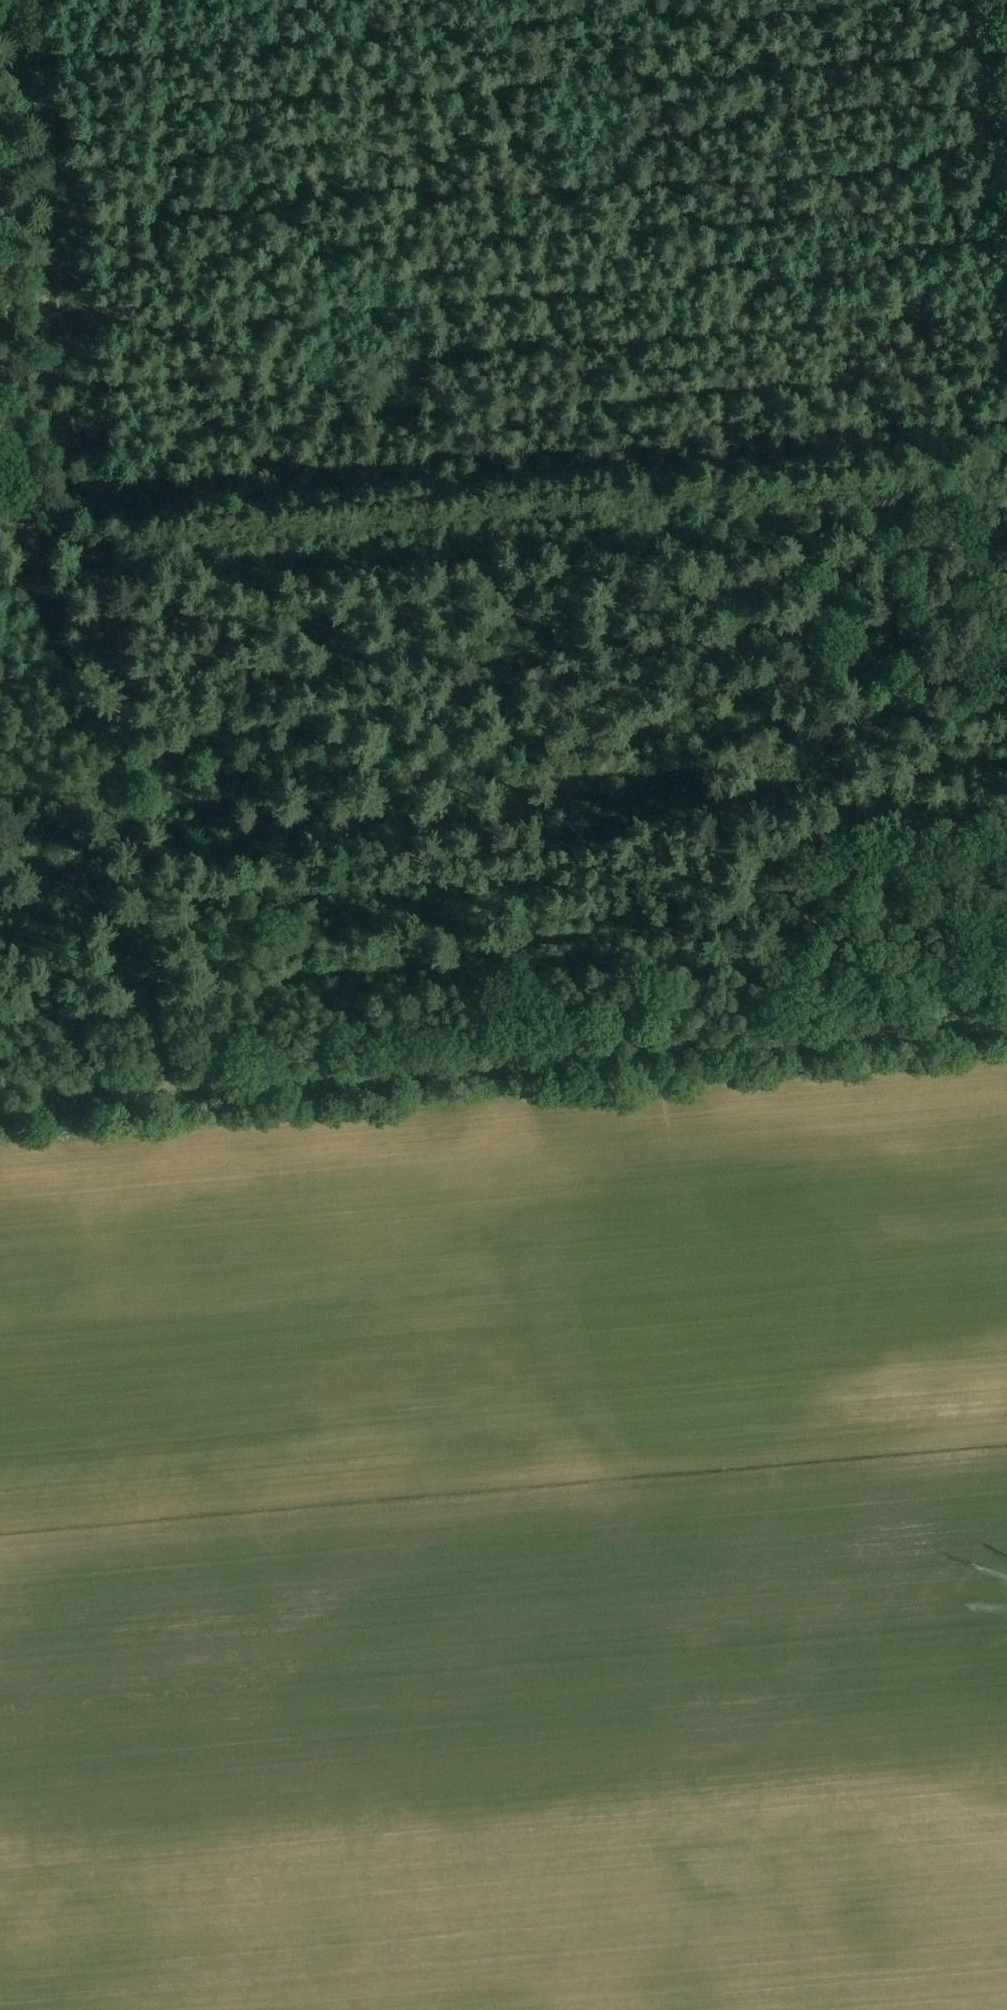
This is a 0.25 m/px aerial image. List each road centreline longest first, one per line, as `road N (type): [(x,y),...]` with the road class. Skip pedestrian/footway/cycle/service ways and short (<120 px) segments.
road 1 (track): [(0,1115),(1006,1027)]
road 2 (track): [(101,529),(31,0)]
road 3 (track): [(156,1012),(101,529)]
road 4 (track): [(1006,210),(985,0)]

